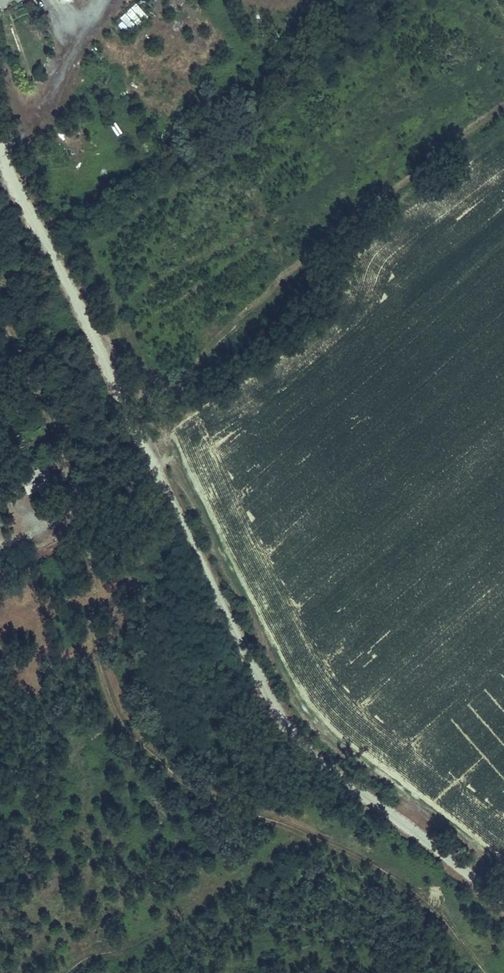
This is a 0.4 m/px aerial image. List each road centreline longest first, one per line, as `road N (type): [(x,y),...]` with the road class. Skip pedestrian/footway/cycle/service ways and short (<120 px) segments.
road 1 (unclassified): [(503,899),(362,795),(284,720),(1,154)]
road 2 (track): [(157,473),(0,544)]

